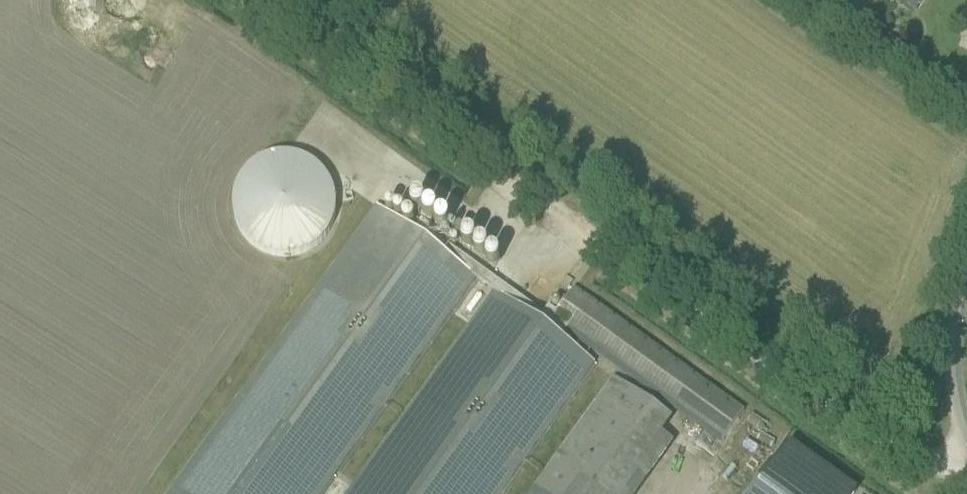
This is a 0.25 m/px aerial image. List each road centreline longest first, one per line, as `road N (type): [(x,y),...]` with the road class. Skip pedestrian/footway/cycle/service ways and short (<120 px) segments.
road 1 (unclassified): [(966,430),(951,385),(953,322),(966,288)]

